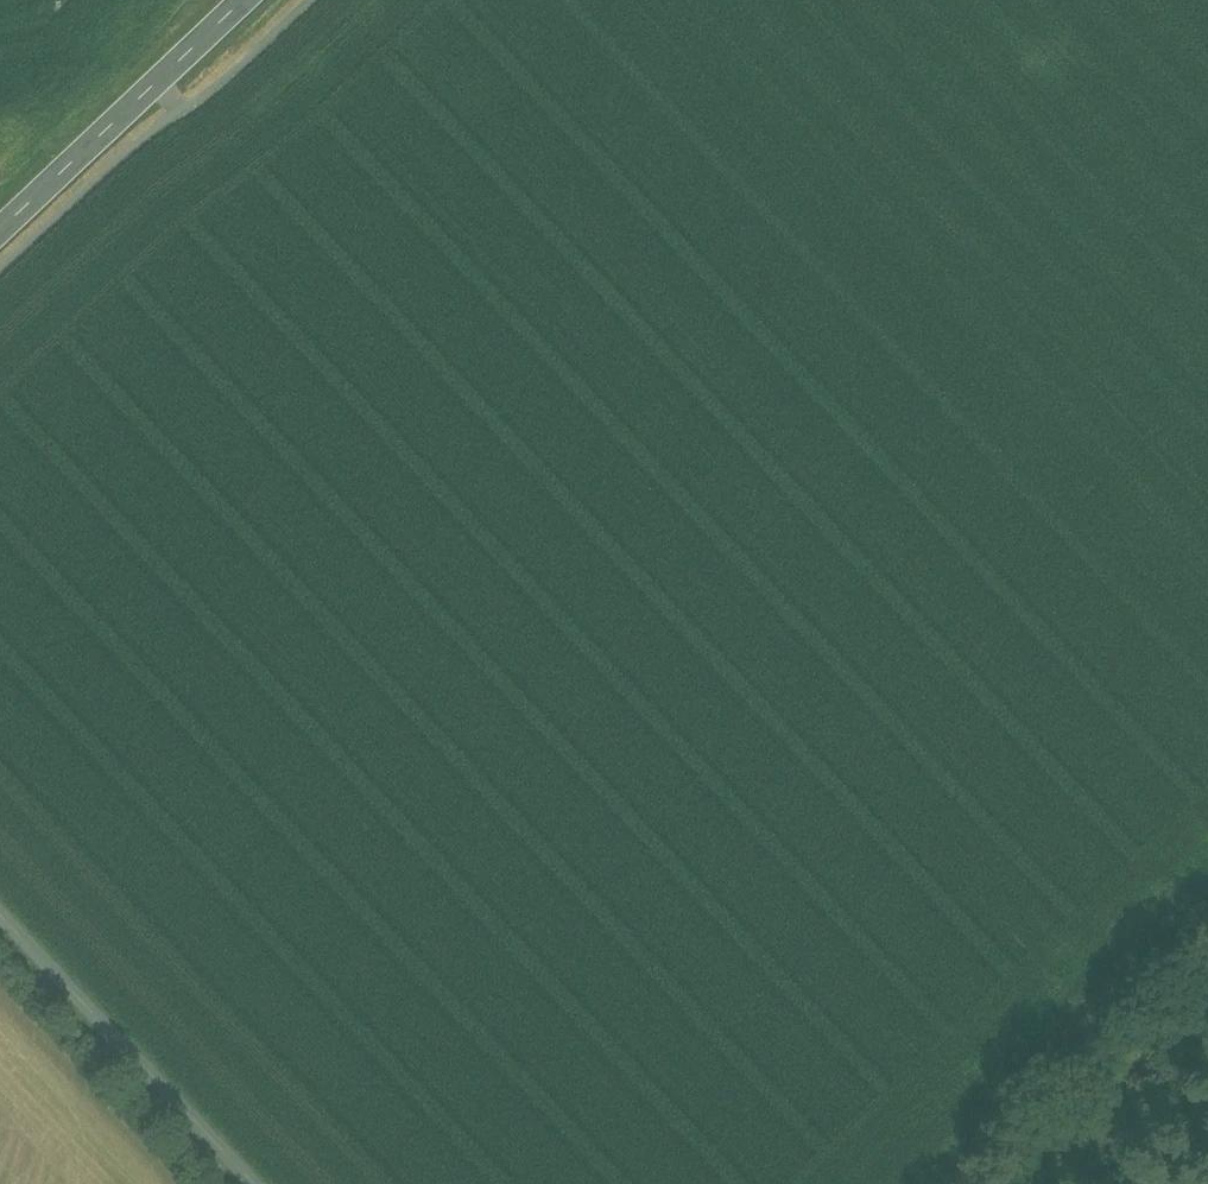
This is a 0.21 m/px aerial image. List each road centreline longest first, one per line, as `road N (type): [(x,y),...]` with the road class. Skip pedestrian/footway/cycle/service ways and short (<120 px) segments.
road 1 (unclassified): [(0,909),(264,1183)]
road 2 (tertiary): [(238,0),(0,226)]

